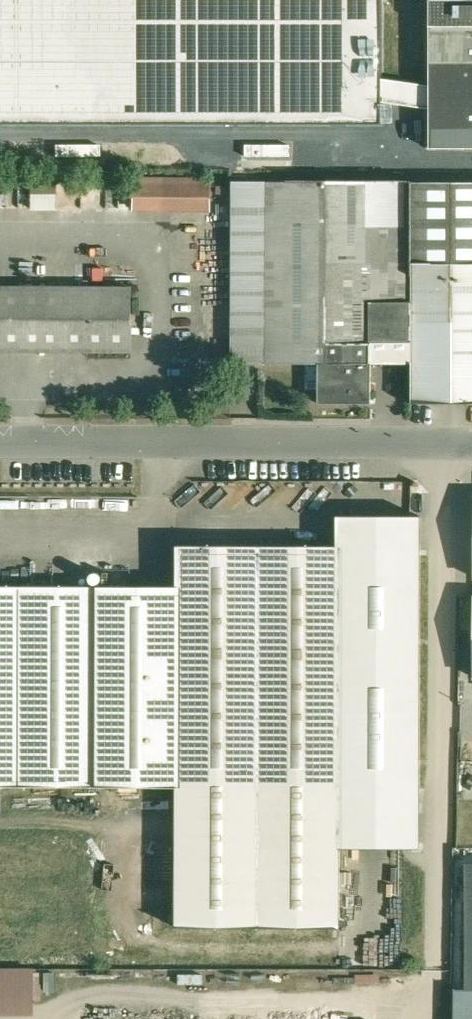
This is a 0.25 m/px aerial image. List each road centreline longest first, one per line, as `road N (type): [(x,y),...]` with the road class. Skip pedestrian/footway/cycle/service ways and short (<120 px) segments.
road 1 (track): [(454,446),(443,1018)]
road 2 (residential): [(0,442),(471,446)]

